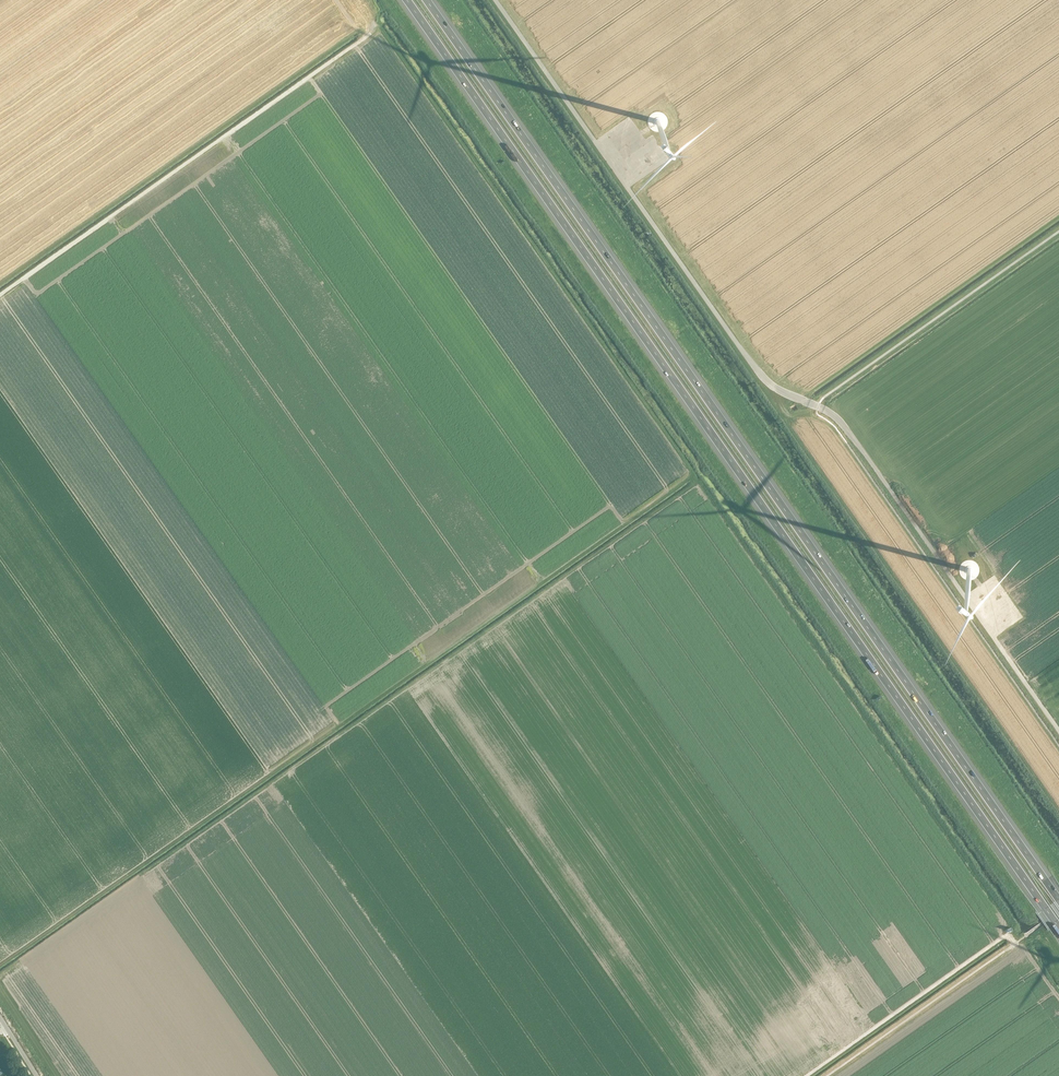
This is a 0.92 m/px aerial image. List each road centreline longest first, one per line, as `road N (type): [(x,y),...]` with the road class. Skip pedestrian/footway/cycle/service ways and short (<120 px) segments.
road 1 (motorway): [(407,0),(1058,927)]
road 2 (motorway): [(1058,900),(430,0)]

